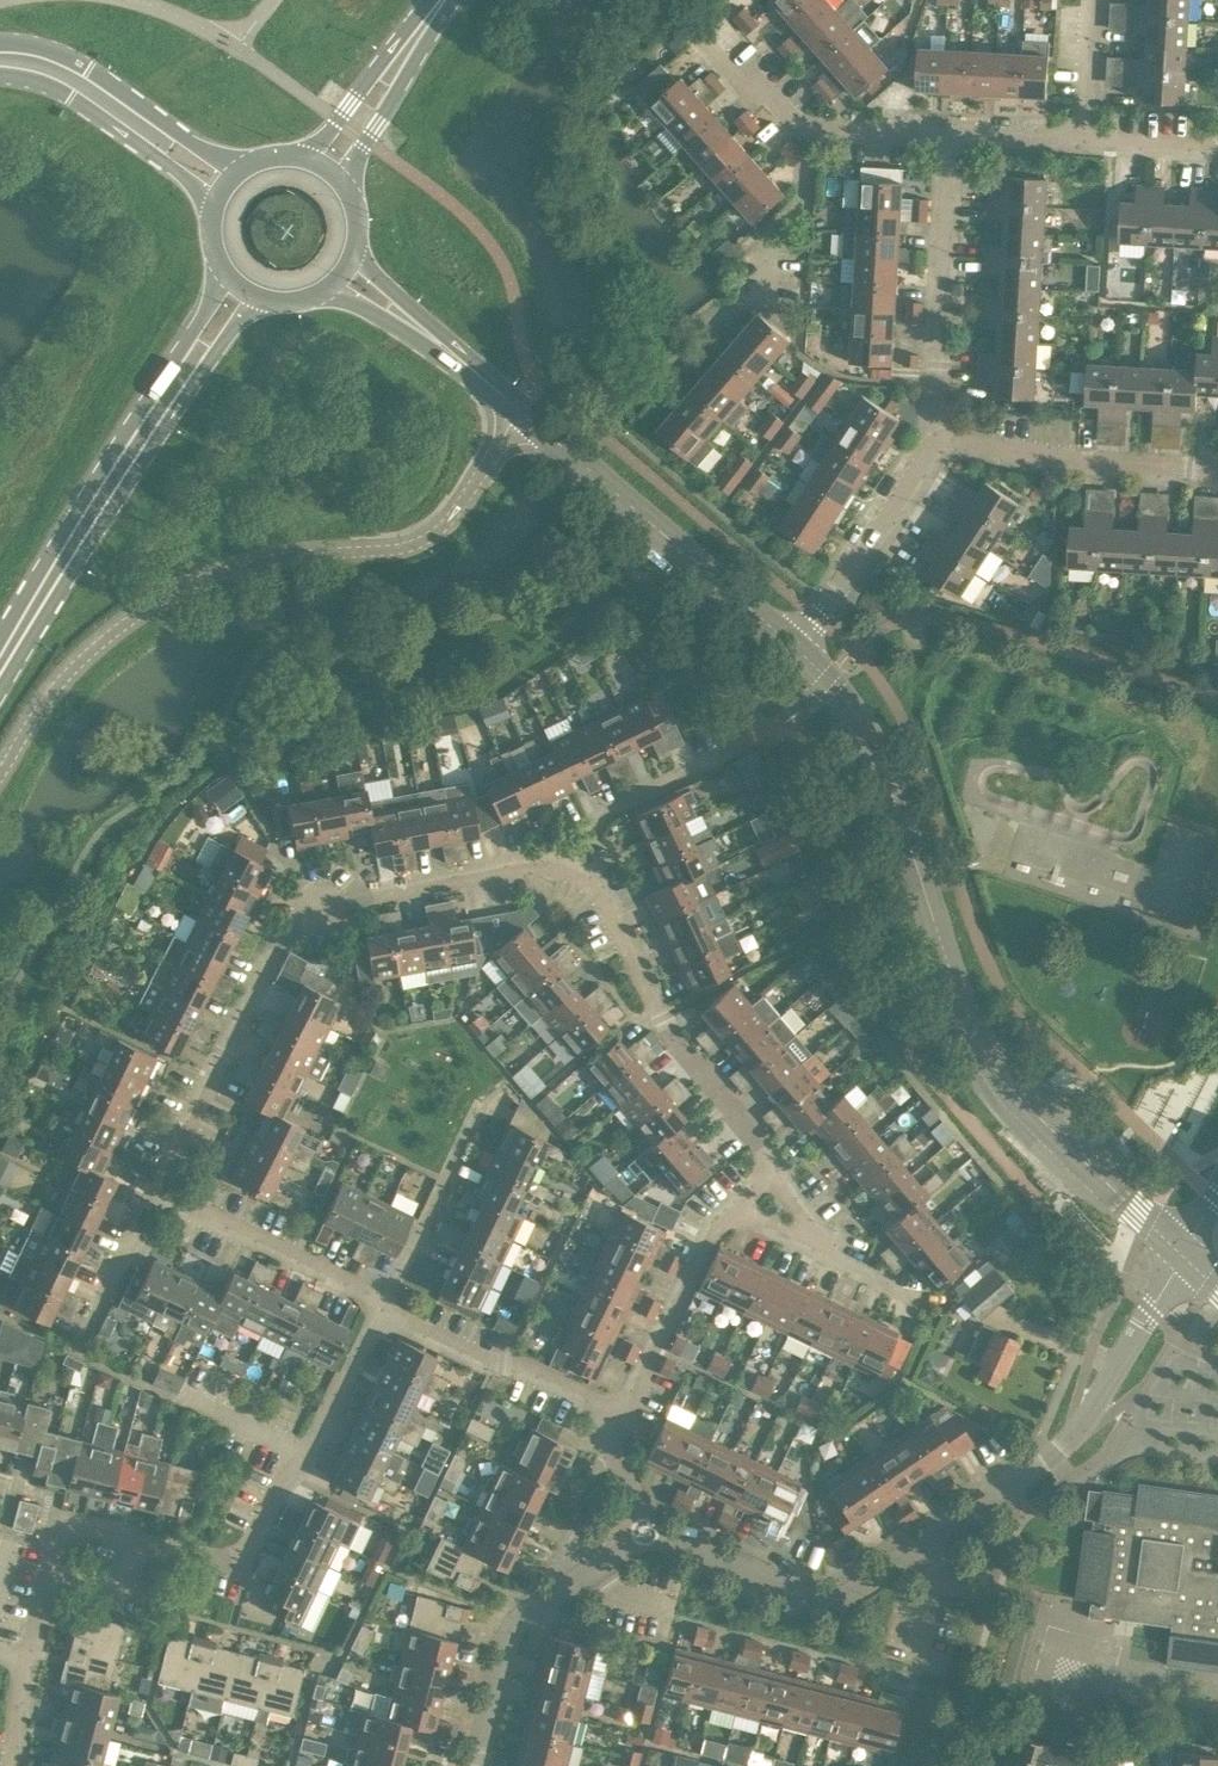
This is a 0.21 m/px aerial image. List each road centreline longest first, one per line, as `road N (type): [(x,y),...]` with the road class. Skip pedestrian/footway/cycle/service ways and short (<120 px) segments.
road 1 (tertiary): [(1183,1255),(983,1053),(886,776),(832,675),(794,634)]
road 2 (residential): [(646,1533),(698,1546),(800,1595),(845,1594),(1073,1437),(1183,1255)]
road 3 (unclassified): [(0,774),(56,686),(141,611),(218,571),(266,559),(419,542),(451,518),(507,431)]
road 4 (residential): [(22,1663),(51,1550),(67,1533),(92,1531),(185,1556),(242,1554),(383,1306)]
road 5 (residential): [(155,1190),(308,907),(528,869),(570,872)]
road 6 (tertiary): [(223,271),(19,631)]
road 7 (tertiary): [(19,631),(244,292)]
road 8 (residential): [(570,872),(604,901),(669,1041),(768,1156),(771,1175)]
road 9 (tertiary): [(794,634),(517,406)]
road 10 (residential): [(473,1765),(507,1632),(531,1604),(646,1533)]
road 11 (residential): [(942,442),(952,135)]
road 12 (primary): [(244,168),(65,56),(0,44)]
road 13 (residential): [(942,442),(1061,461),(1217,468)]
road 14 (residential): [(629,1406),(522,1362),(492,1362),(383,1306)]
road 15 (residential): [(383,1306),(155,1190)]
road 16 (primary): [(0,75),(69,95),(217,199)]
road 17 (residential): [(794,634),(942,442)]
road 18 (residential): [(731,1207),(652,1346),(629,1406)]
road 19 (tertiary): [(517,406),(353,255)]
road 20 (tertiary): [(329,287),(517,406)]
road 21 (residential): [(570,872),(596,823),(742,744)]
road 22 (residential): [(383,1306),(477,1109)]
road 23 (primary): [(326,170),(441,0)]
road 24 (residential): [(751,292),(770,230),(808,191),(815,127)]
road 25 (residential): [(155,1190),(83,1336)]
road 26 (residential): [(1086,145),(1092,0)]
road 27 (residential): [(815,127),(731,70),(703,41)]
road 28 (residential): [(815,127),(952,135)]
road 29 (residential): [(646,1533),(614,1445),(629,1406)]
road 30 (residential): [(952,135),(1086,145)]
road 31 (residential): [(1086,145),(1217,145)]

